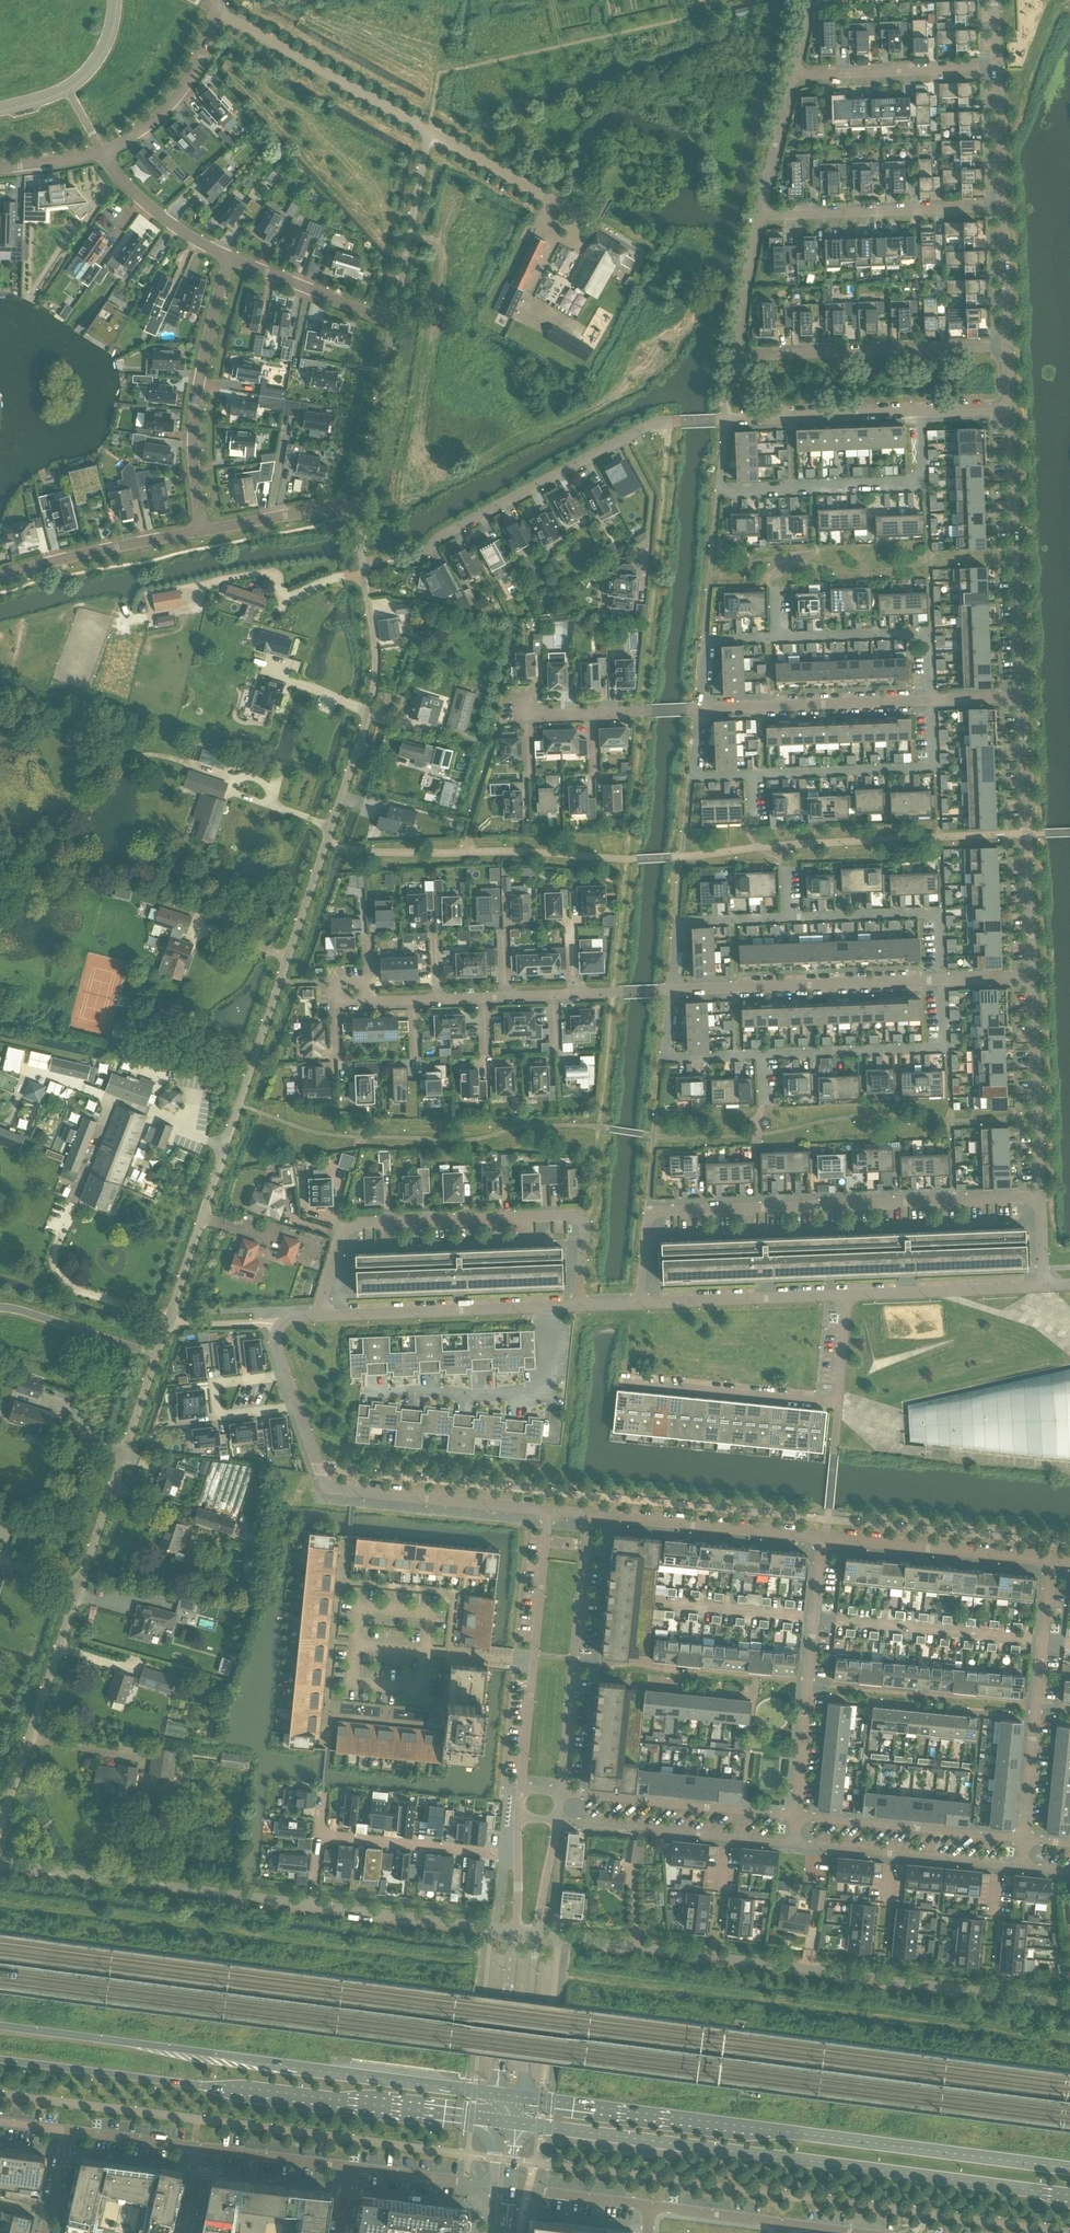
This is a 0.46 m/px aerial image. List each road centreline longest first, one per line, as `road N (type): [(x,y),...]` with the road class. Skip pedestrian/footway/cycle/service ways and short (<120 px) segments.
road 1 (unclassified): [(0,1826),(370,711),(376,662),(362,505)]
road 2 (secondary): [(519,2125),(1069,2196)]
road 3 (secondary): [(1069,2169),(522,2096)]
road 4 (unclassified): [(1069,2002),(537,1932)]
road 5 (unclassified): [(514,1929),(0,1864)]
road 6 (secondary): [(501,2094),(0,2027)]
road 7 (secondary): [(0,2060),(498,2122)]
road 8 (residential): [(1041,1197),(653,1213),(638,1304)]
road 9 (residential): [(578,1305),(582,1218),(358,1223),(342,1238),(319,1317)]
road 10 (residential): [(1009,346),(741,351),(759,214)]
road 11 (residential): [(726,421),(652,427),(407,558),(378,564)]
road 12 (residential): [(726,421),(721,489),(926,483),(924,412)]
road 13 (residential): [(669,991),(334,1002)]
road 14 (unclassified): [(298,1408),(335,1490),(549,1510)]
road 15 (residential): [(1011,409),(1020,697)]
road 16 (unclassified): [(561,1794),(590,1515)]
road 17 (residential): [(822,1538),(795,1816)]
road 18 (residential): [(1050,1562),(1025,1840)]
road 19 (residential): [(1020,697),(1032,975)]
road 20 (residential): [(230,257),(195,421),(204,531)]
road 21 (residential): [(941,979),(669,991)]
road 22 (unclassified): [(550,1306),(545,1387),(521,1398),(368,1387)]
road 23 (residential): [(751,774),(938,769),(935,700)]
road 24 (residential): [(764,1054),(944,1047),(941,979)]
road 25 (unclassified): [(429,133),(217,11)]
road 26 (residential): [(759,214),(1001,205)]
road 27 (residential): [(935,700),(699,710)]
road 28 (residential): [(795,1816),(561,1794)]
road 29 (residential): [(558,1824),(792,1846)]
road 30 (residential): [(822,1538),(590,1515)]
road 31 (unclassified): [(550,1306),(319,1317)]
road 32 (residential): [(1025,1840),(795,1816)]
road 33 (residential): [(792,1846),(1022,1869)]
road 34 (residential): [(1050,1562),(822,1538)]
road 35 (residential): [(1032,975),(1041,1197)]
road 36 (residential): [(935,700),(932,632),(778,637)]
road 37 (residential): [(941,979),(940,912),(788,917)]
road 38 (unclassified): [(839,1407),(623,1385)]
road 39 (unclassified): [(849,1295),(638,1304)]
road 40 (residential): [(204,531),(0,579)]
road 41 (residential): [(793,74),(997,67)]
road 42 (residential): [(320,1835),(518,1856)]
road 43 (residential): [(924,412),(726,421)]
road 44 (unclassified): [(1046,1285),(849,1295)]
road 45 (residential): [(429,133),(393,320)]
road 46 (residential): [(102,152),(131,138),(182,87),(217,11)]
road 47 (unclassified): [(362,505),(393,320)]
road 48 (unclassified): [(298,1408),(218,1416),(214,1384),(287,1377)]
road 49 (residential): [(788,917),(678,922),(669,991)]
road 50 (residential): [(230,257),(393,320)]
road 51 (residential): [(699,710),(526,714)]
road 52 (residential): [(102,152),(185,233),(230,257)]
road 53 (residential): [(669,991),(664,1057),(764,1054)]
road 54 (unclassified): [(514,1929),(501,2094)]
road 55 (unclassified): [(522,2096),(537,1932)]
road 56 (residential): [(362,505),(204,531)]
road 57 (unclassified): [(549,1510),(534,1661)]
road 58 (residential): [(348,2167),(199,2147)]
road 59 (residential): [(496,2177),(478,2183),(348,2167)]
road 60 (residential): [(759,214),(793,74)]
road 61 (residential): [(778,637),(706,641),(699,710)]
road 62 (residential): [(1001,205),(1009,346)]
road 63 (residential): [(651,2206),(512,2188)]
road 64 (residential): [(997,67),(1001,205)]
road 65 (residential): [(784,2223),(651,2206)]
road 66 (residential): [(199,2147),(67,2133)]
road 67 (unclassified): [(534,1661),(520,1790)]
road 68 (unclassified): [(542,196),(429,133)]
road 69 (residential): [(699,710),(693,777),(751,774)]

